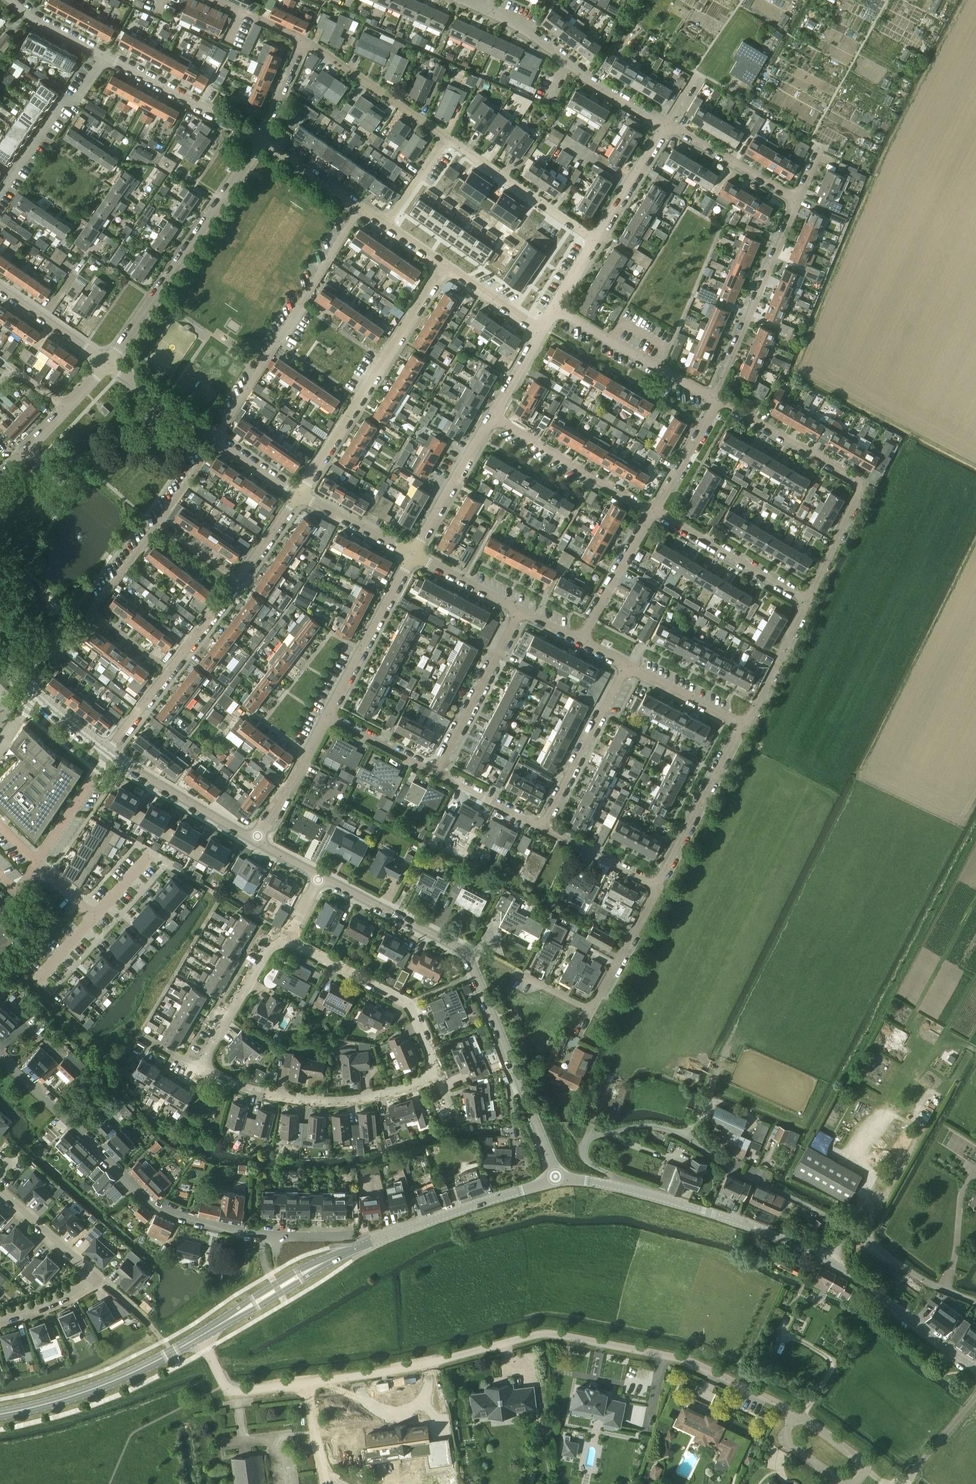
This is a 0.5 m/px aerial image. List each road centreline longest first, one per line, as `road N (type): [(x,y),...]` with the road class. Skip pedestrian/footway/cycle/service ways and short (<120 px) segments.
road 1 (residential): [(798,1415),(689,1360),(547,1333),(374,1374),(231,1391),(198,1337)]
road 2 (residential): [(975,1304),(672,1131),(631,1126),(582,1145),(591,1166),(643,1193)]
road 3 (residential): [(196,1066),(247,1088),(325,1100),(381,1094),(436,1074),(410,1005),(286,940)]
road 4 (secondary): [(198,1337),(340,1255),(557,1178)]
road 5 (secondary): [(975,1366),(834,1264),(750,1226),(643,1193)]
road 6 (residential): [(665,127),(798,201),(711,398)]
road 7 (residential): [(259,1235),(203,1227),(137,1194),(0,1057)]
road 8 (residential): [(519,1082),(455,944),(320,877)]
road 9 (residential): [(719,403),(864,484),(806,602)]
road 10 (residential): [(446,266),(298,495)]
road 11 (residential): [(217,438),(360,208)]
road 12 (residential): [(109,362),(262,140)]
road 13 (residential): [(0,1319),(98,1277),(0,1190)]
road 14 (residential): [(665,127),(527,29),(482,7)]
road 15 (residential): [(521,977),(592,1008),(657,886)]
road 16 (secondary): [(198,1337),(98,1386),(0,1414)]
road 17 (residential): [(654,511),(492,418)]
road 18 (residential): [(657,886),(745,726)]
road 19 (residential): [(543,828),(627,666)]
road 20 (residential): [(446,136),(595,240)]
road 21 (residential): [(262,140),(102,55)]
road 22 (residential): [(437,772),(520,611)]
road 23 (residential): [(711,398),(554,309)]
road 24 (residential): [(329,714),(413,556)]
road 25 (residential): [(806,602),(654,511)]
road 26 (residential): [(256,843),(106,752)]
road 27 (residential): [(102,55),(0,196)]
road 28 (residential): [(304,40),(446,136)]
road 29 (residential): [(286,940),(277,936),(196,1066)]
road 30 (residential): [(413,556),(492,418)]
road 31 (residential): [(654,511),(580,641)]
road 32 (residential): [(256,843),(329,714)]
road 33 (residential): [(806,602),(745,726)]
road 34 (residential): [(595,240),(665,127)]
road 35 (residential): [(745,726),(627,666)]
road 36 (residential): [(217,438),(109,362)]
road 37 (residential): [(109,362),(0,289)]
road 38 (residential): [(413,556),(298,495)]
road 39 (residential): [(657,886),(543,828)]
road 40 (residential): [(719,403),(654,511)]
road 41 (residential): [(437,772),(329,714)]
road 42 (residential): [(520,611),(413,556)]

